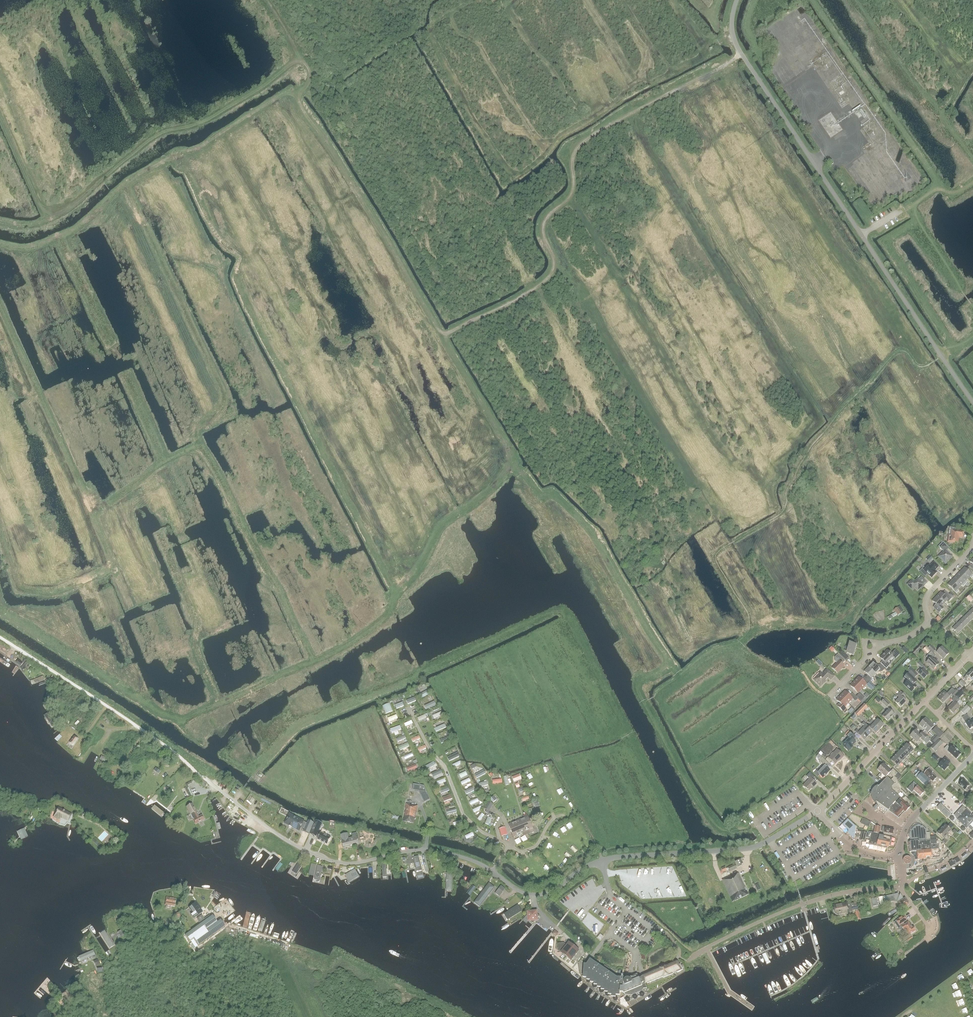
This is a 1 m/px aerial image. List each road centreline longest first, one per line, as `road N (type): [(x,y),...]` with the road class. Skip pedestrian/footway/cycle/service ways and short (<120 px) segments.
road 1 (track): [(298,96),(514,462),(440,528),(380,622),(335,652),(184,719),(164,715),(0,610)]
road 2 (residential): [(205,779),(271,830),(332,861),(451,854),(534,896),(617,857),(755,847),(818,811)]
road 3 (track): [(314,661),(200,445),(94,513),(112,563),(75,584),(21,588),(0,530)]
road 4 (unclassified): [(972,402),(741,53),(733,34),(737,0)]
road 5 (track): [(741,53),(585,140),(573,159),(573,192),(543,227),(552,272),(443,335)]
road 6 (track): [(298,96),(310,76),(298,61),(217,113),(161,131),(51,218),(0,221)]
road 7 (track): [(0,244),(24,249),(76,230),(164,160),(293,93)]
road 8 (track): [(643,701),(640,682),(663,669),(665,657),(592,532),(557,497),(537,491),(514,462)]
road 9 (track): [(972,159),(855,0)]
road 10 (track): [(643,701),(713,822),(726,830),(759,825)]
road 11 (residential): [(924,702),(818,811)]
road 12 (residential): [(896,858),(911,819),(972,756)]
road 13 (residential): [(831,697),(875,648),(930,622)]
road 14 (residential): [(783,912),(902,886)]

